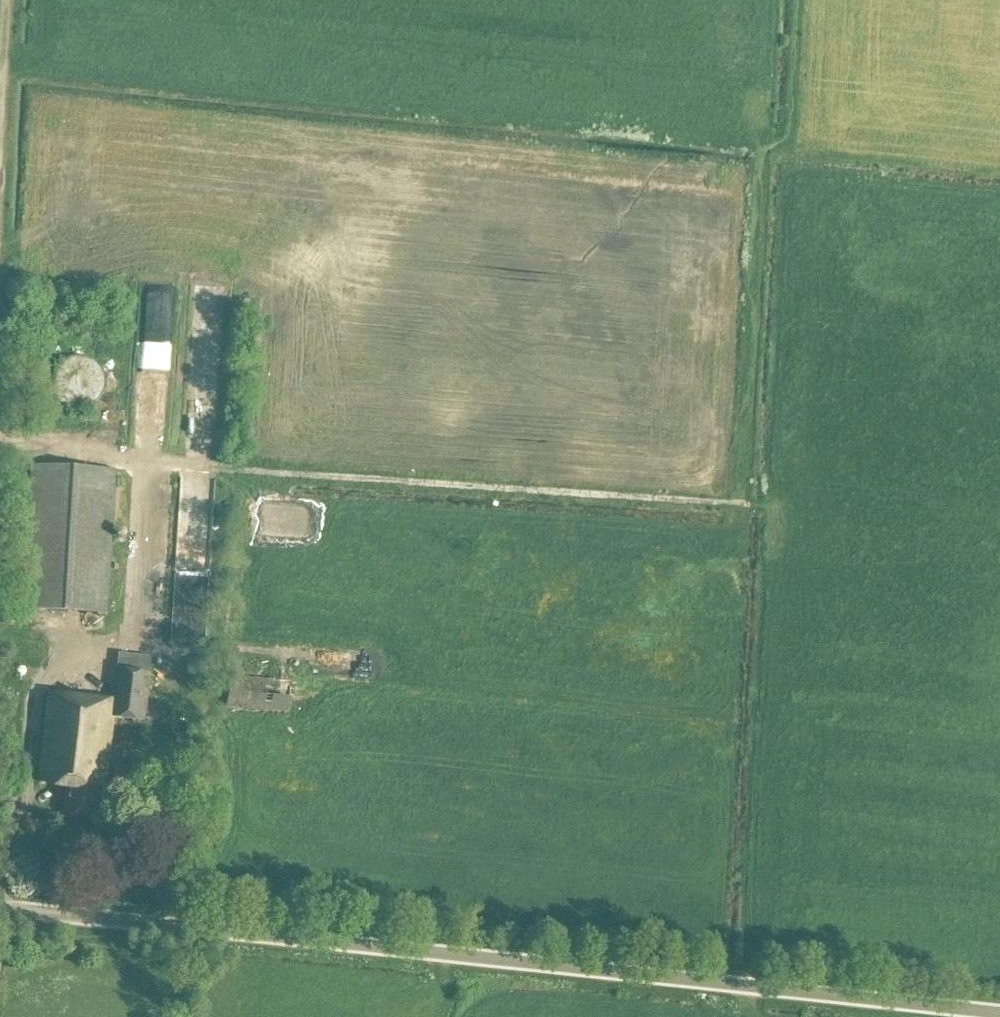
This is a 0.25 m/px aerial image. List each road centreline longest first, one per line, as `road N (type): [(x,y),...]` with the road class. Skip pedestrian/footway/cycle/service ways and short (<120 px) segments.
road 1 (unclassified): [(999,1015),(0,908)]
road 2 (track): [(8,0),(0,150)]

